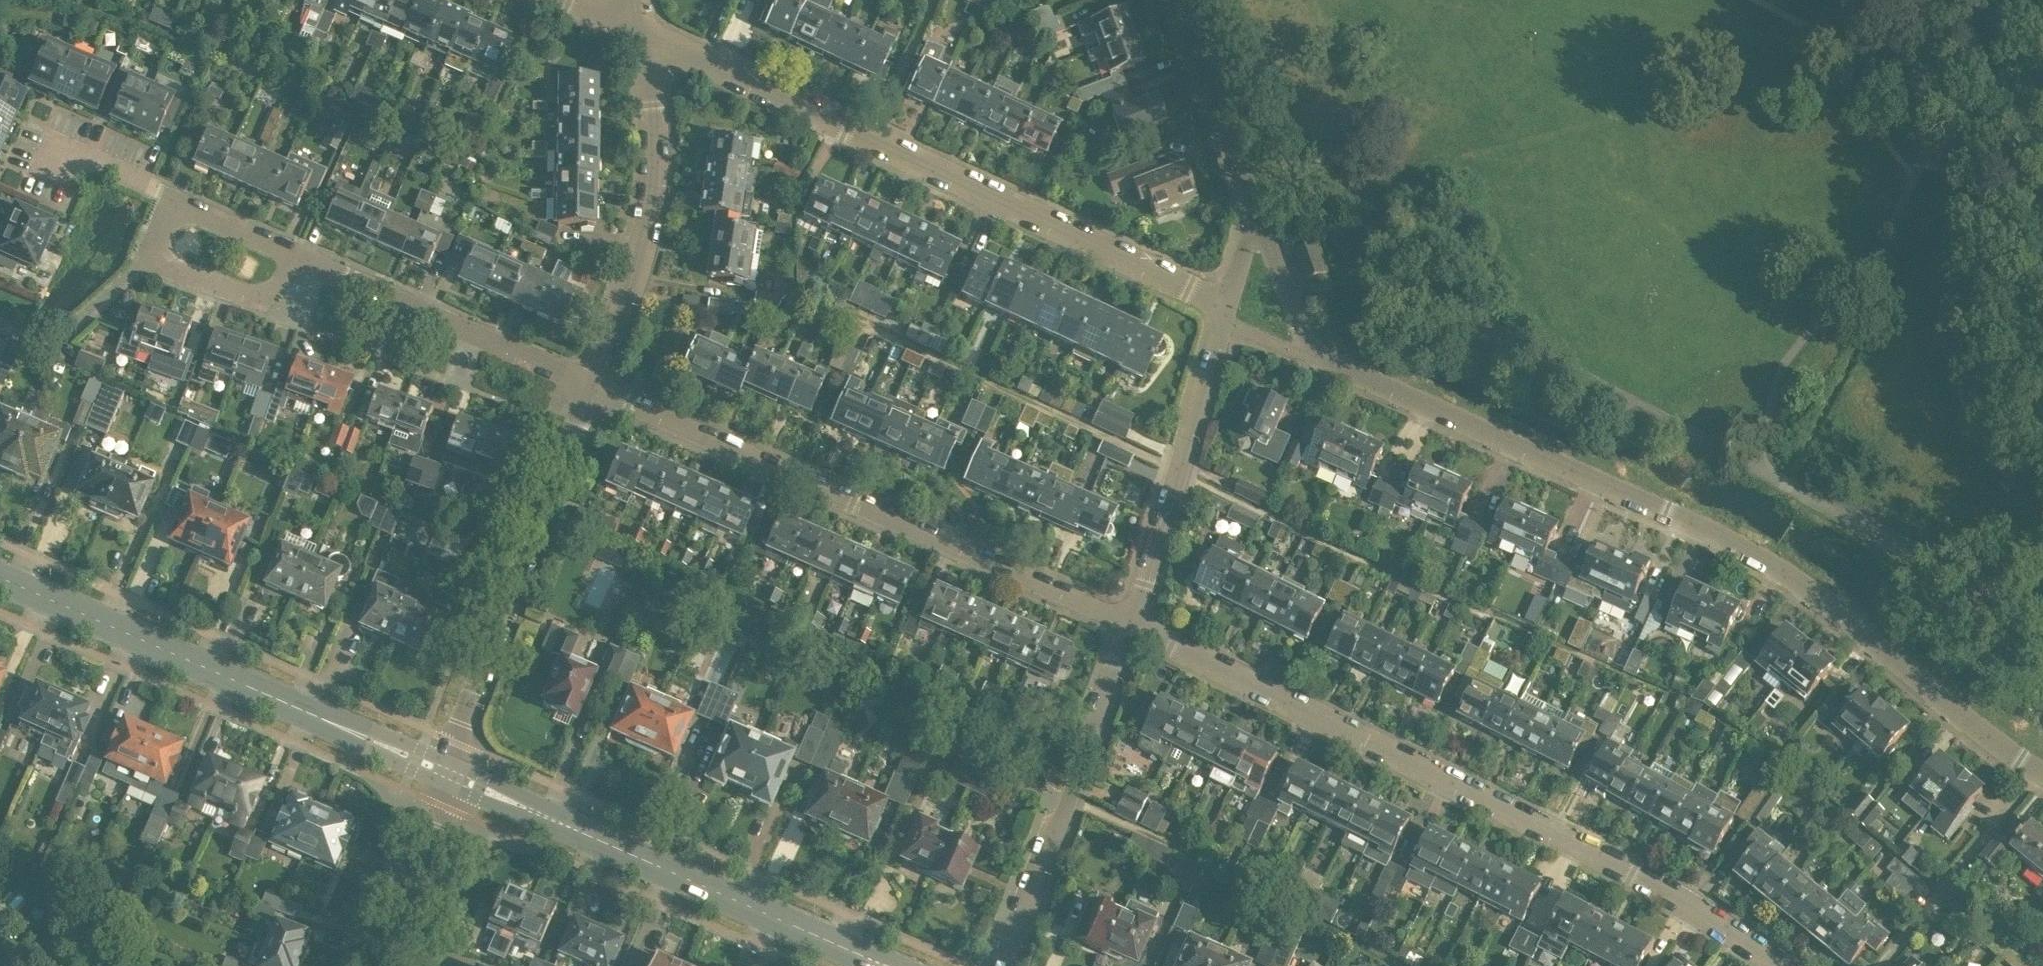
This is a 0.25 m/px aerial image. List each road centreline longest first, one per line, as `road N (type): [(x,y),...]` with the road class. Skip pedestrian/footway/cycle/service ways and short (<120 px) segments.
road 1 (residential): [(1259,218),(1312,356),(1737,546),(1822,599),(2042,774)]
road 2 (residential): [(1778,965),(1633,873),(1129,625)]
road 3 (residential): [(643,37),(1228,311)]
road 4 (residential): [(1129,625),(591,387)]
road 5 (tertiary): [(442,772),(0,577)]
road 6 (tertiary): [(887,965),(456,778)]
road 7 (residential): [(442,772),(591,387)]
road 8 (residential): [(1003,965),(1129,625)]
road 9 (residential): [(591,387),(637,262),(653,181),(643,37)]
road 10 (residential): [(1228,311),(1129,625)]
road 11 (residential): [(591,387),(295,257)]
road 12 (residential): [(1177,0),(1259,218)]
road 13 (residential): [(295,257),(169,198),(143,259)]
road 14 (residential): [(385,965),(456,778)]
road 15 (residential): [(143,259),(257,307),(295,257)]
road 16 (residential): [(143,259),(57,345),(0,323)]

